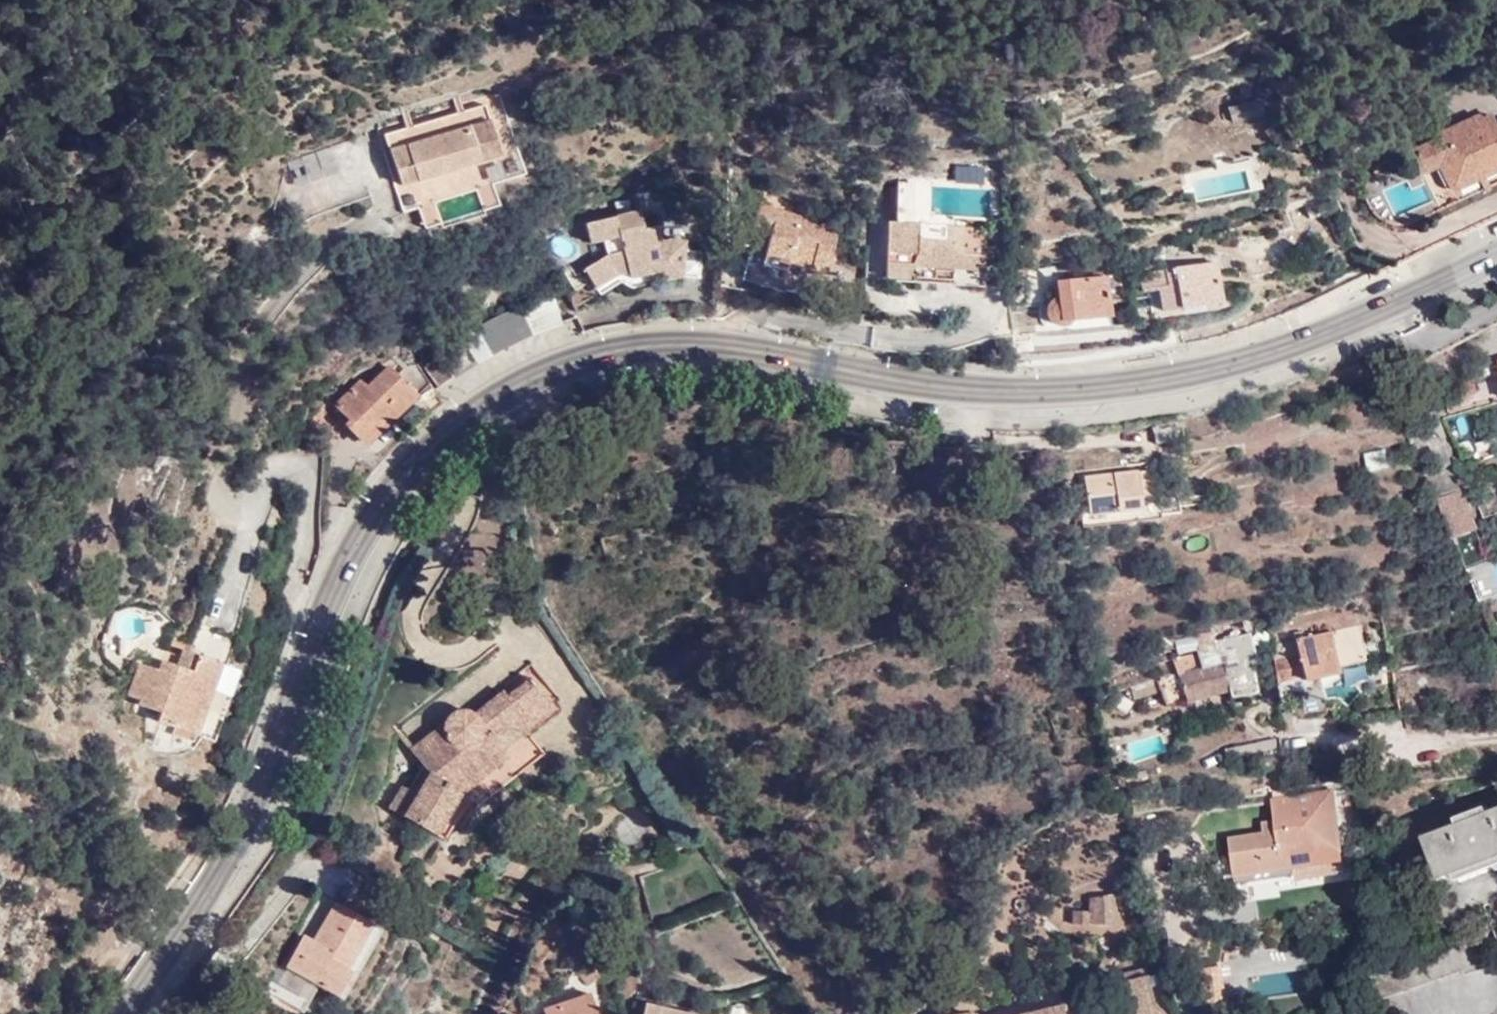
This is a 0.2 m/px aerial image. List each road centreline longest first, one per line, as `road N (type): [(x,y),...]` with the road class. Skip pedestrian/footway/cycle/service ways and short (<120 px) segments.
road 1 (secondary): [(334,616),(361,554),(426,472),(527,387),(576,365),(637,351),(925,391),(1052,397),(1179,385),(1349,333),(1496,268)]
road 2 (unclassified): [(334,616),(296,596),(308,532),(307,473),(275,469),(247,516),(227,509),(224,464),(244,359),(266,313),(305,270),(383,209),(363,143)]
road 3 (secondary): [(124,1013),(246,817),(334,616)]

